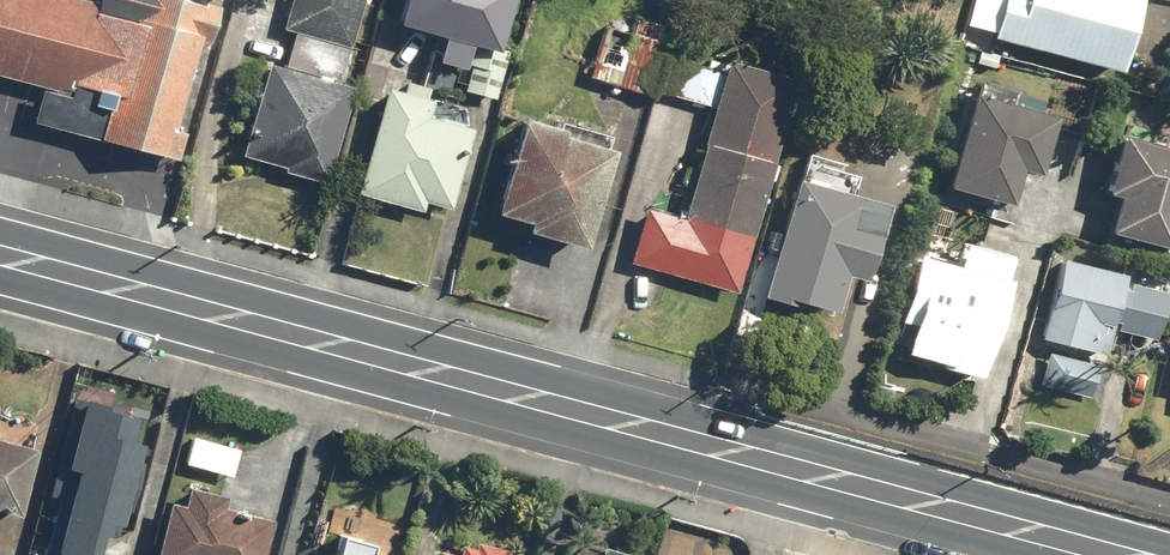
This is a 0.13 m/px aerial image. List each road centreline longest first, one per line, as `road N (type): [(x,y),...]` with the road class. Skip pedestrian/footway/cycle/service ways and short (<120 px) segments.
road 1 (primary): [(1098,554),(0,257)]

